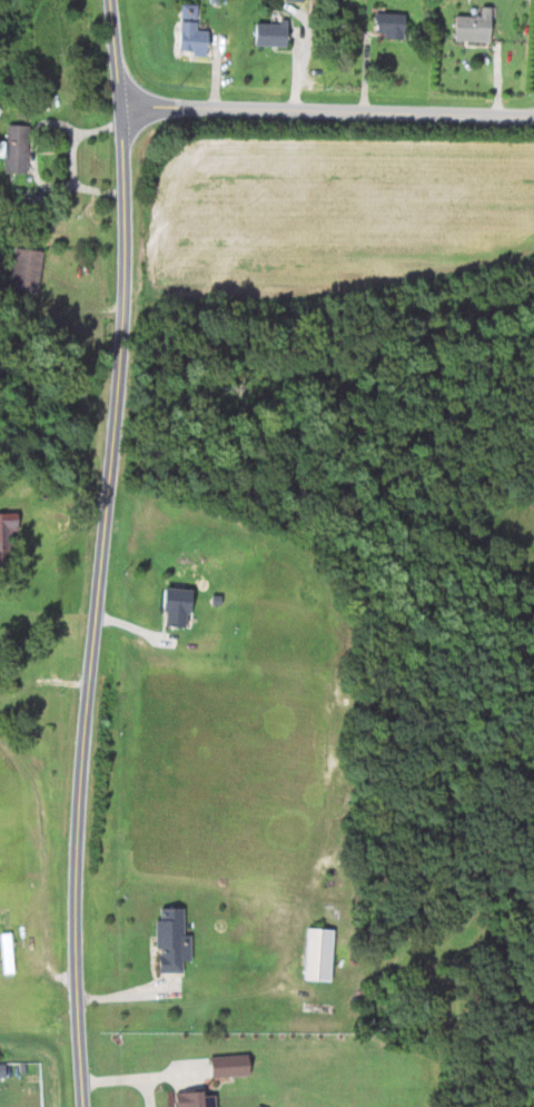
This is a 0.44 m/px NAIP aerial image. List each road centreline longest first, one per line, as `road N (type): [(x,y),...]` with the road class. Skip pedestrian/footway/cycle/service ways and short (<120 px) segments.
road 1 (tertiary): [(86,1106),(80,867),(87,728),(127,320),(128,188),(111,0)]
road 2 (tertiary): [(533,114),(120,109)]

